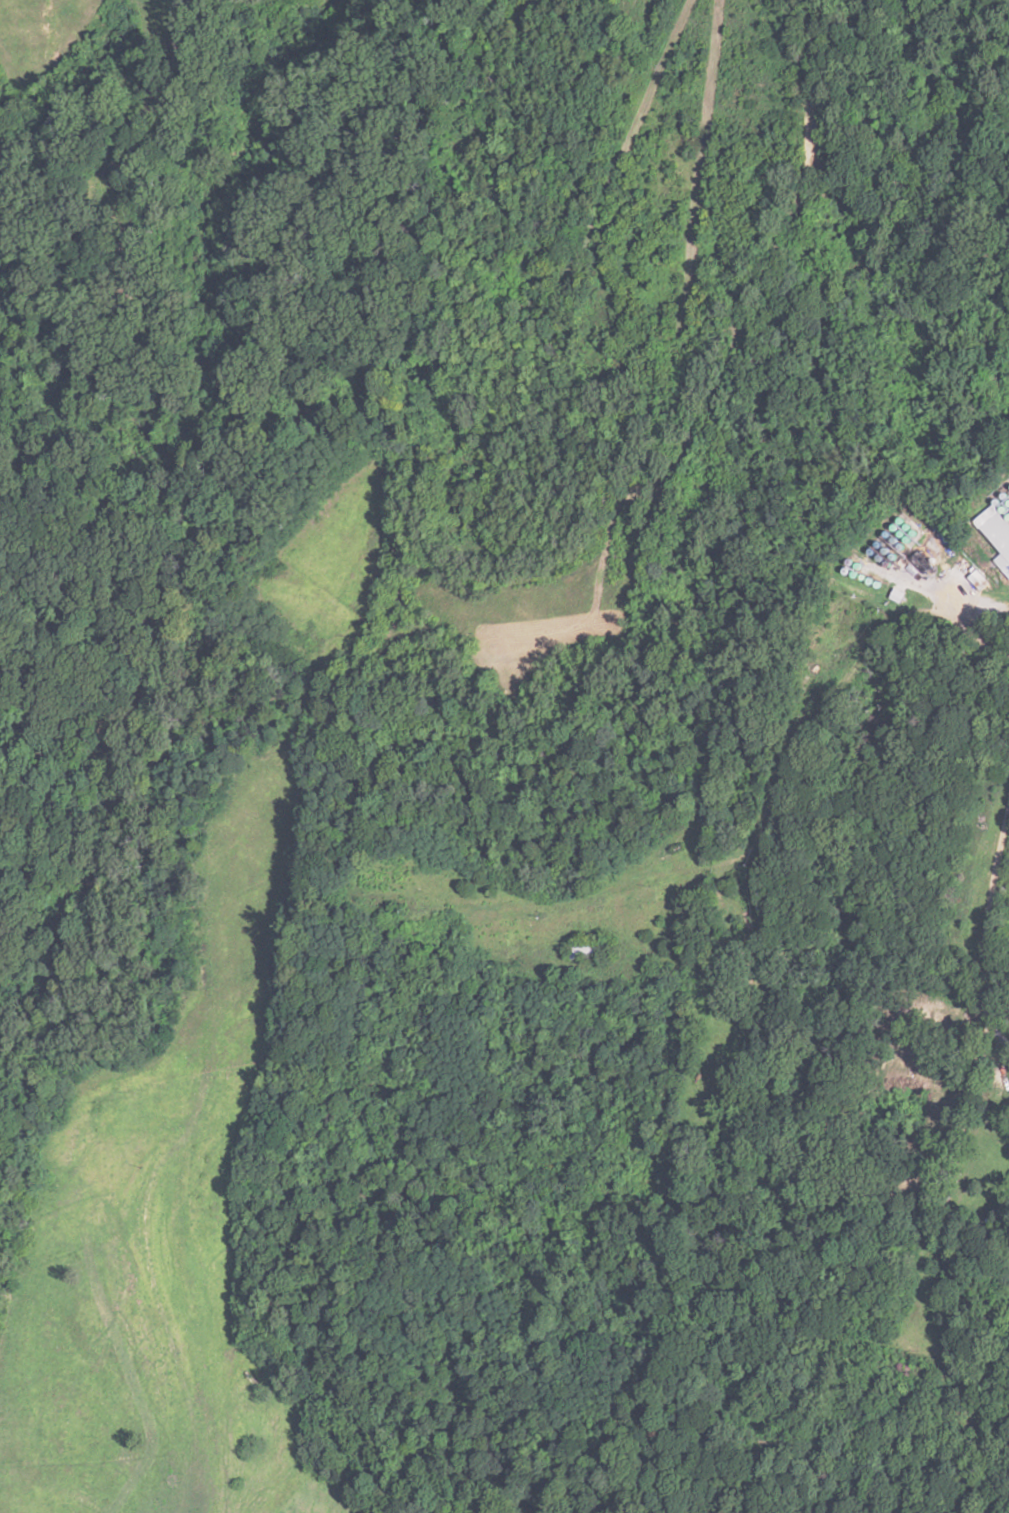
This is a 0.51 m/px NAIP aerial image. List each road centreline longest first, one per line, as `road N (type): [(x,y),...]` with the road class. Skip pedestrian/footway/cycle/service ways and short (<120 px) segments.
road 1 (residential): [(276,1474),(206,1444),(116,1299),(116,1184),(201,1064),(386,883),(435,863),(753,850),(849,623),(924,583),(1008,567)]

